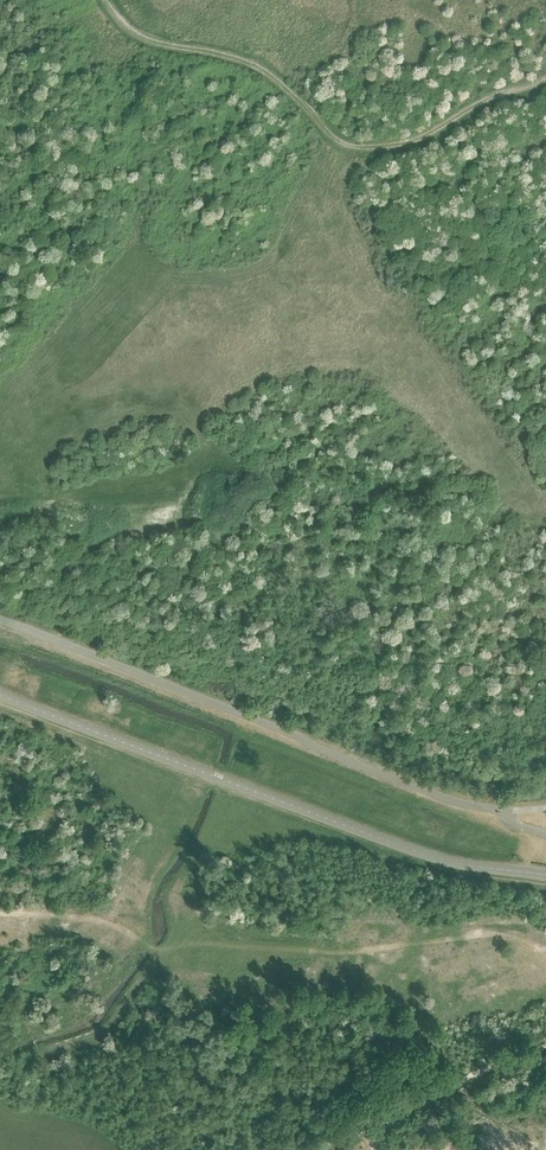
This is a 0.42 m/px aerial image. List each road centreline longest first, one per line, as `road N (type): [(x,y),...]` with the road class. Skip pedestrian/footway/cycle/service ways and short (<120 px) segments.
road 1 (unclassified): [(545,876),(426,854),(0,694)]

